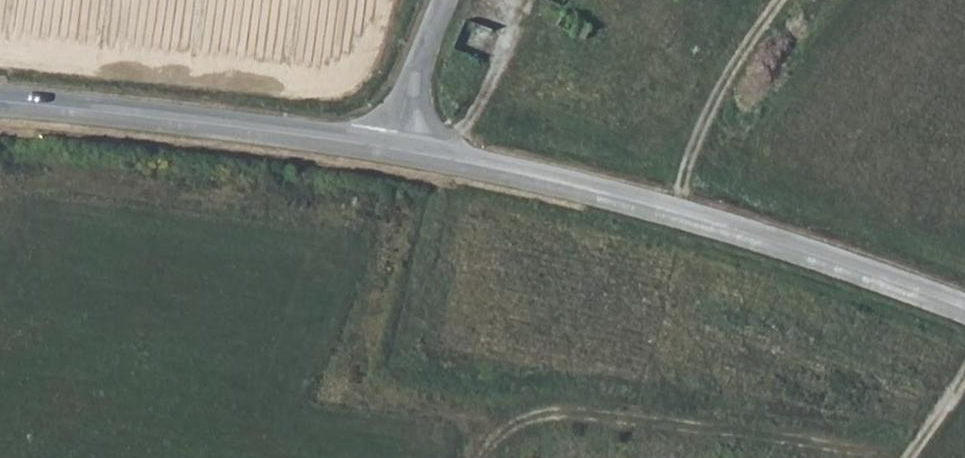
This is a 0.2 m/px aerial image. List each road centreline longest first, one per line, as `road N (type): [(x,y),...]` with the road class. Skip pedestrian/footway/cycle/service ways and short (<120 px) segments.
road 1 (secondary): [(393,149),(680,213),(964,309)]
road 2 (track): [(485,457),(498,432),(541,411),(890,457)]
road 3 (secondary): [(0,101),(393,149)]
road 4 (unclassified): [(445,0),(393,149)]

